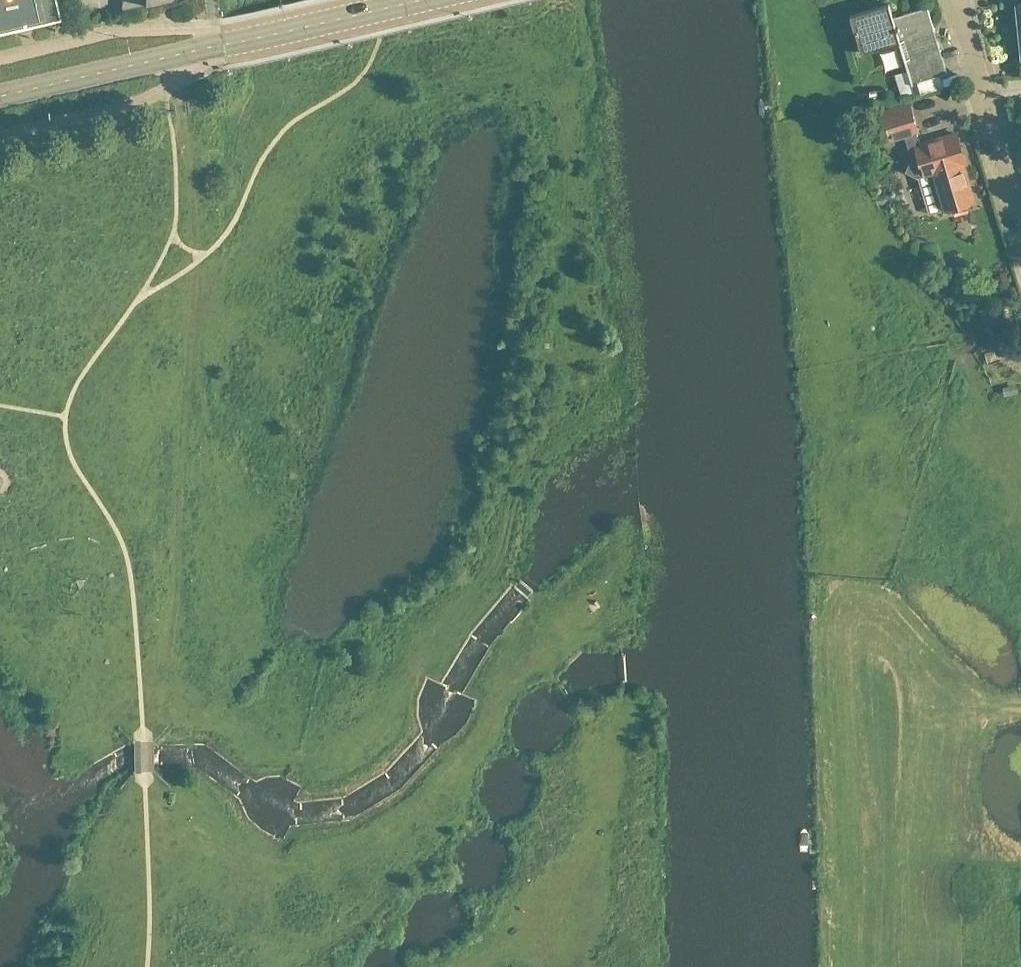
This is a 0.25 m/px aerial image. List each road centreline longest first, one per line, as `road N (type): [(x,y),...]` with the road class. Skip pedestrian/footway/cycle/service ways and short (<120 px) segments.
road 1 (track): [(174,57),(196,264),(175,608),(143,741)]
road 2 (track): [(144,776),(159,809),(191,840),(266,872),(323,863),(403,822),(456,771),(519,668),(563,634)]
road 3 (secondary): [(0,99),(421,0)]
road 4 (residential): [(1020,215),(957,0)]

